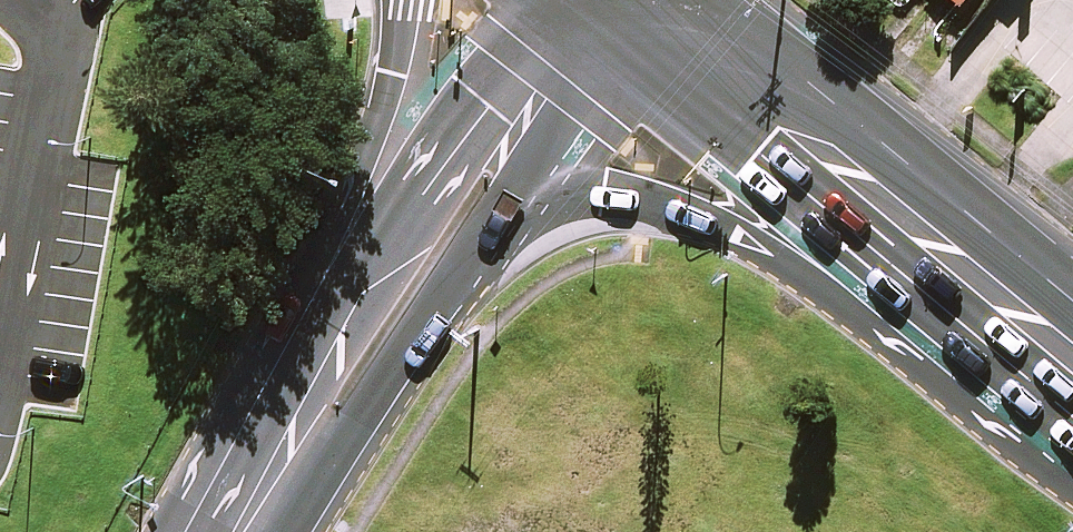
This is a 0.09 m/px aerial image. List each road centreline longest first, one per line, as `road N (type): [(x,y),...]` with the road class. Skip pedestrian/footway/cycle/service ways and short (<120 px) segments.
road 1 (secondary): [(1072,359),(845,305),(765,247),(707,215),(659,201),(600,194),(507,204)]
road 2 (secondary): [(645,19),(1072,358)]
road 3 (secondary): [(321,359),(557,0)]
road 4 (secondary): [(321,359),(392,75),(397,0)]
road 5 (secondary): [(507,204),(374,387),(296,449)]
road 6 (secondary): [(645,19),(507,204)]

